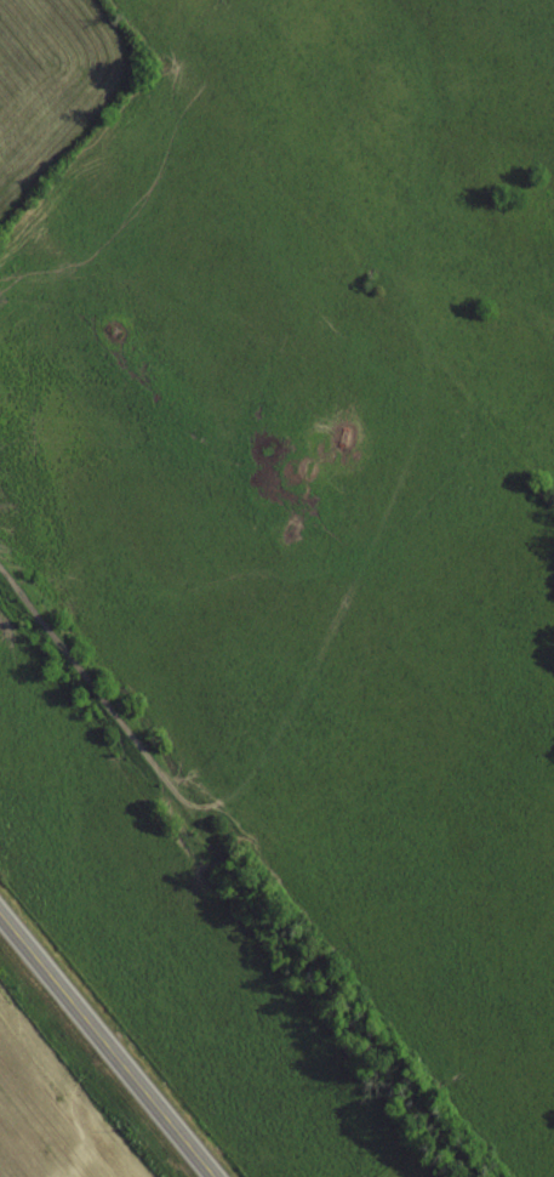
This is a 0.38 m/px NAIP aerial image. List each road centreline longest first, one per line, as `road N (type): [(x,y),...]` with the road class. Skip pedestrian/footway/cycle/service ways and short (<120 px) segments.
road 1 (primary): [(209,1176),(0,920)]

